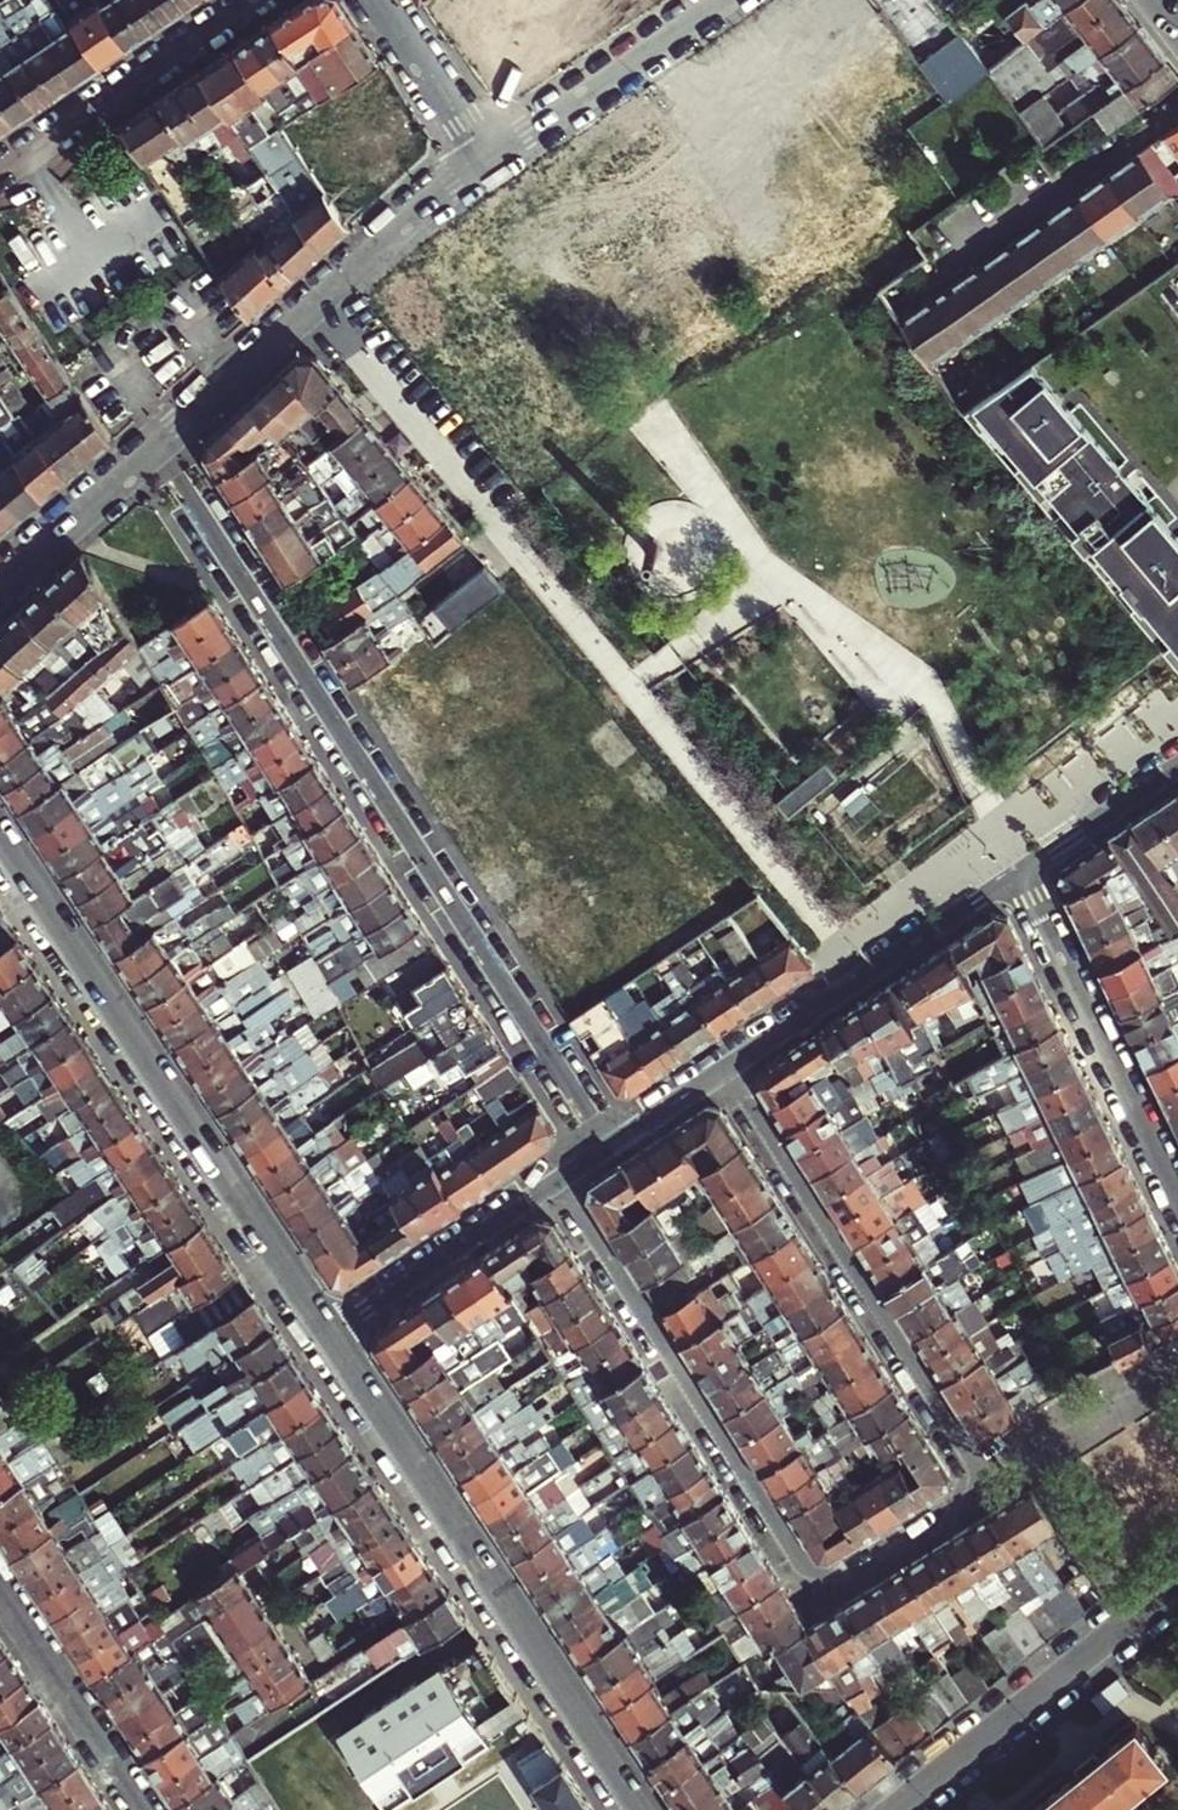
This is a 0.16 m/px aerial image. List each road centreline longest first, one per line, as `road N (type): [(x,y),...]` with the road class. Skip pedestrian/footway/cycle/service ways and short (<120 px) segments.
road 1 (residential): [(561,1180),(815,1590),(985,1480),(721,1073)]
road 2 (residential): [(158,453),(609,1147)]
road 3 (tertiary): [(0,841),(330,1335)]
road 4 (tertiary): [(330,1335),(645,1809)]
road 5 (residential): [(891,1809),(1177,1574)]
road 6 (residential): [(1018,874),(1177,1200)]
road 7 (residential): [(721,1073),(1018,874)]
road 8 (residential): [(319,304),(530,564)]
road 9 (residential): [(0,171),(259,0)]
road 10 (residential): [(484,162),(722,0)]
road 11 (residential): [(1150,129),(914,291)]
road 12 (residential): [(330,1335),(561,1180)]
road 13 (residential): [(1177,211),(950,370)]
road 14 (residential): [(145,1809),(0,1586)]
road 15 (residential): [(158,453),(319,304)]
road 16 (residential): [(319,304),(484,162)]
road 17 (residential): [(0,586),(158,453)]
road 18 (residential): [(484,162),(377,0)]
road 19 (residential): [(1018,874),(1177,768)]
road 20 (residential): [(609,1147),(721,1073)]

